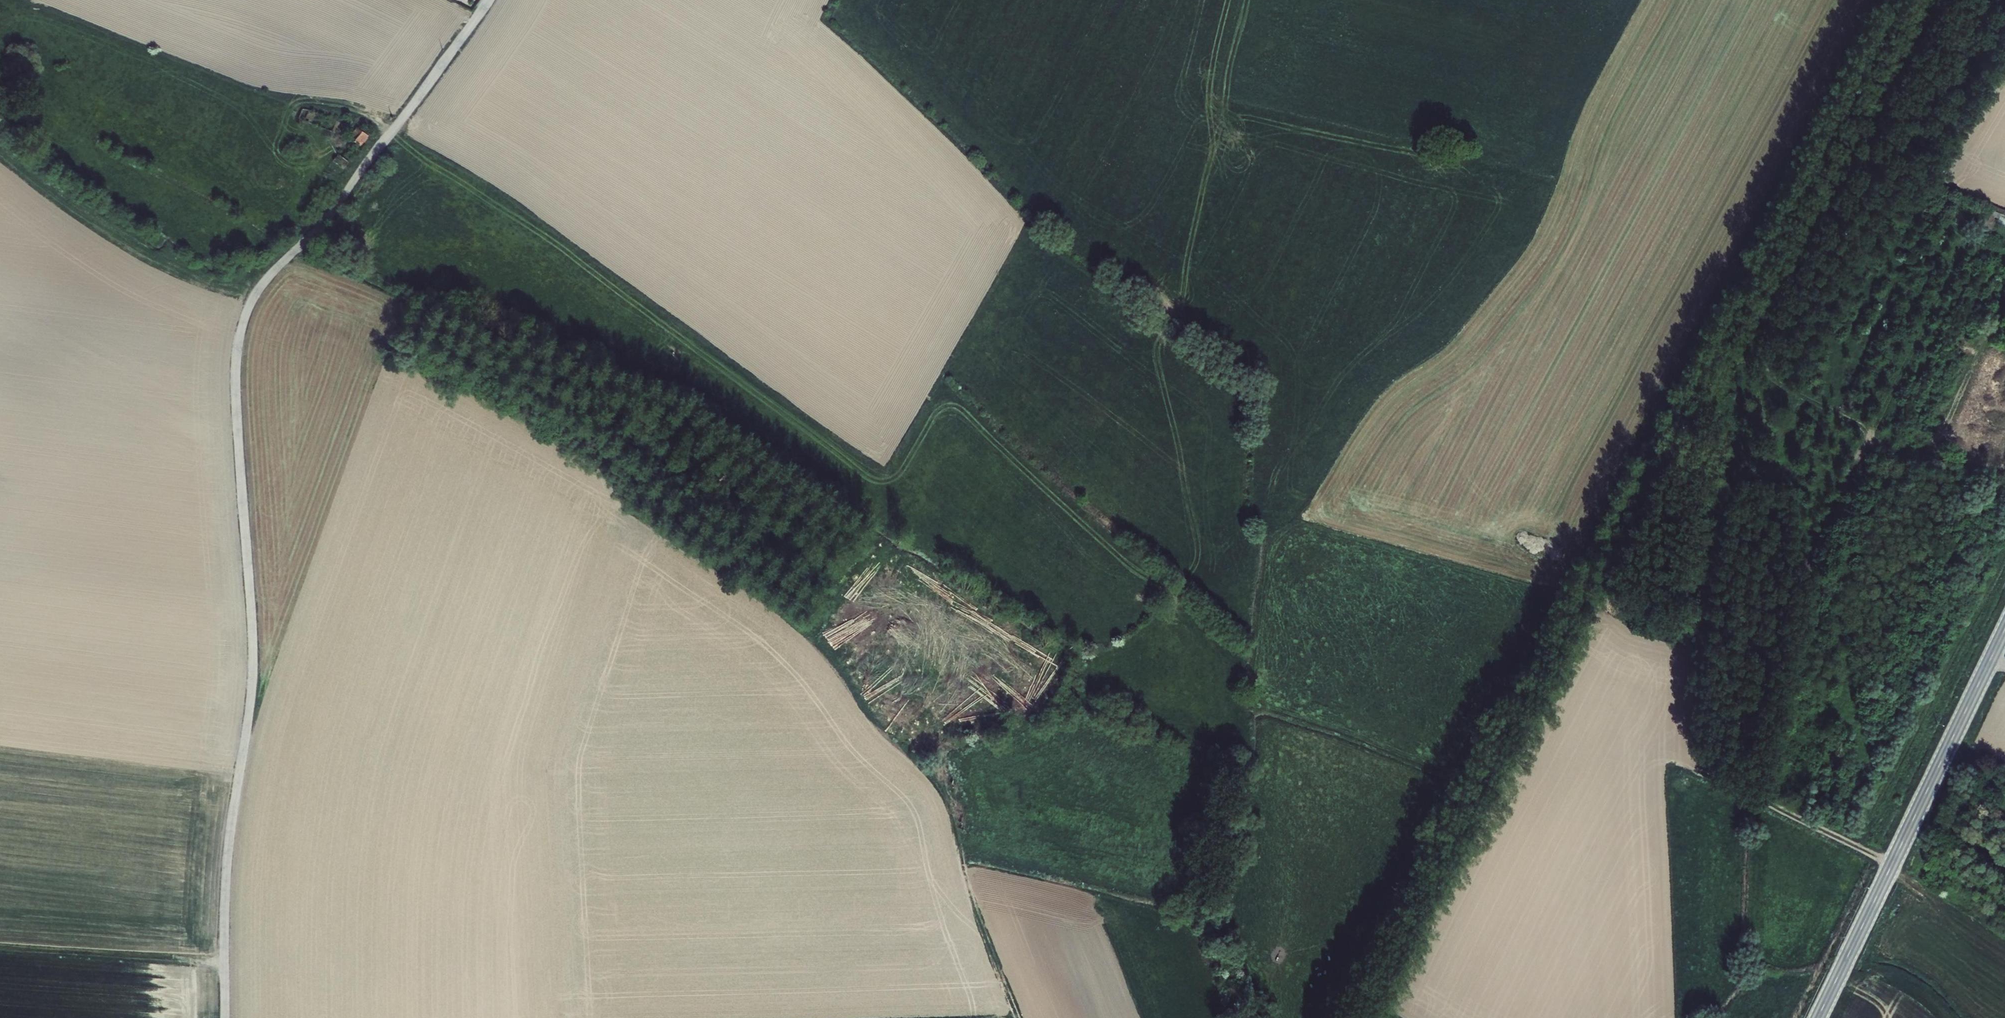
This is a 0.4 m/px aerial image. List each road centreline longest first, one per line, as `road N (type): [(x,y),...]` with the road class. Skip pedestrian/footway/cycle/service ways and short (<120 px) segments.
road 1 (track): [(1336,1017),(1892,0)]
road 2 (track): [(492,0),(315,235),(260,288),(244,330),(258,665),(234,837),(230,1017)]
road 3 (primary): [(1820,1017),(2004,634)]
road 4 (track): [(1019,1017),(955,827)]

